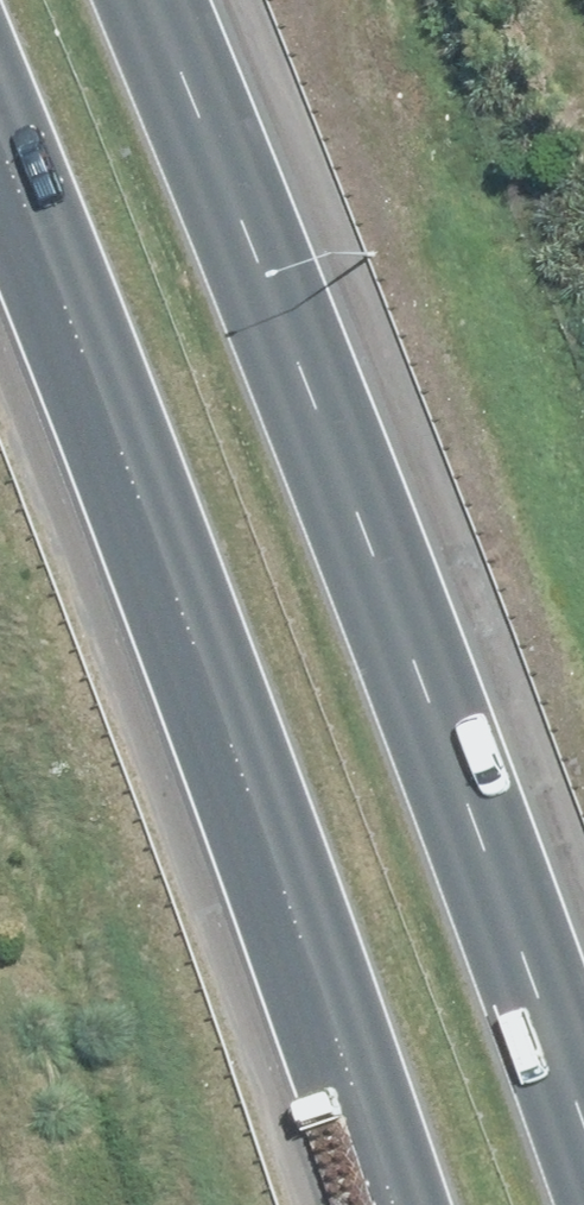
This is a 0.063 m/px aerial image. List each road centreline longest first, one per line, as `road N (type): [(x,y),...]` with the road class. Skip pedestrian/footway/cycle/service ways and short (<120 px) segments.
road 1 (motorway): [(154,0),(483,832),(583,1121)]
road 2 (motorway): [(389,1204),(284,884),(0,141)]

